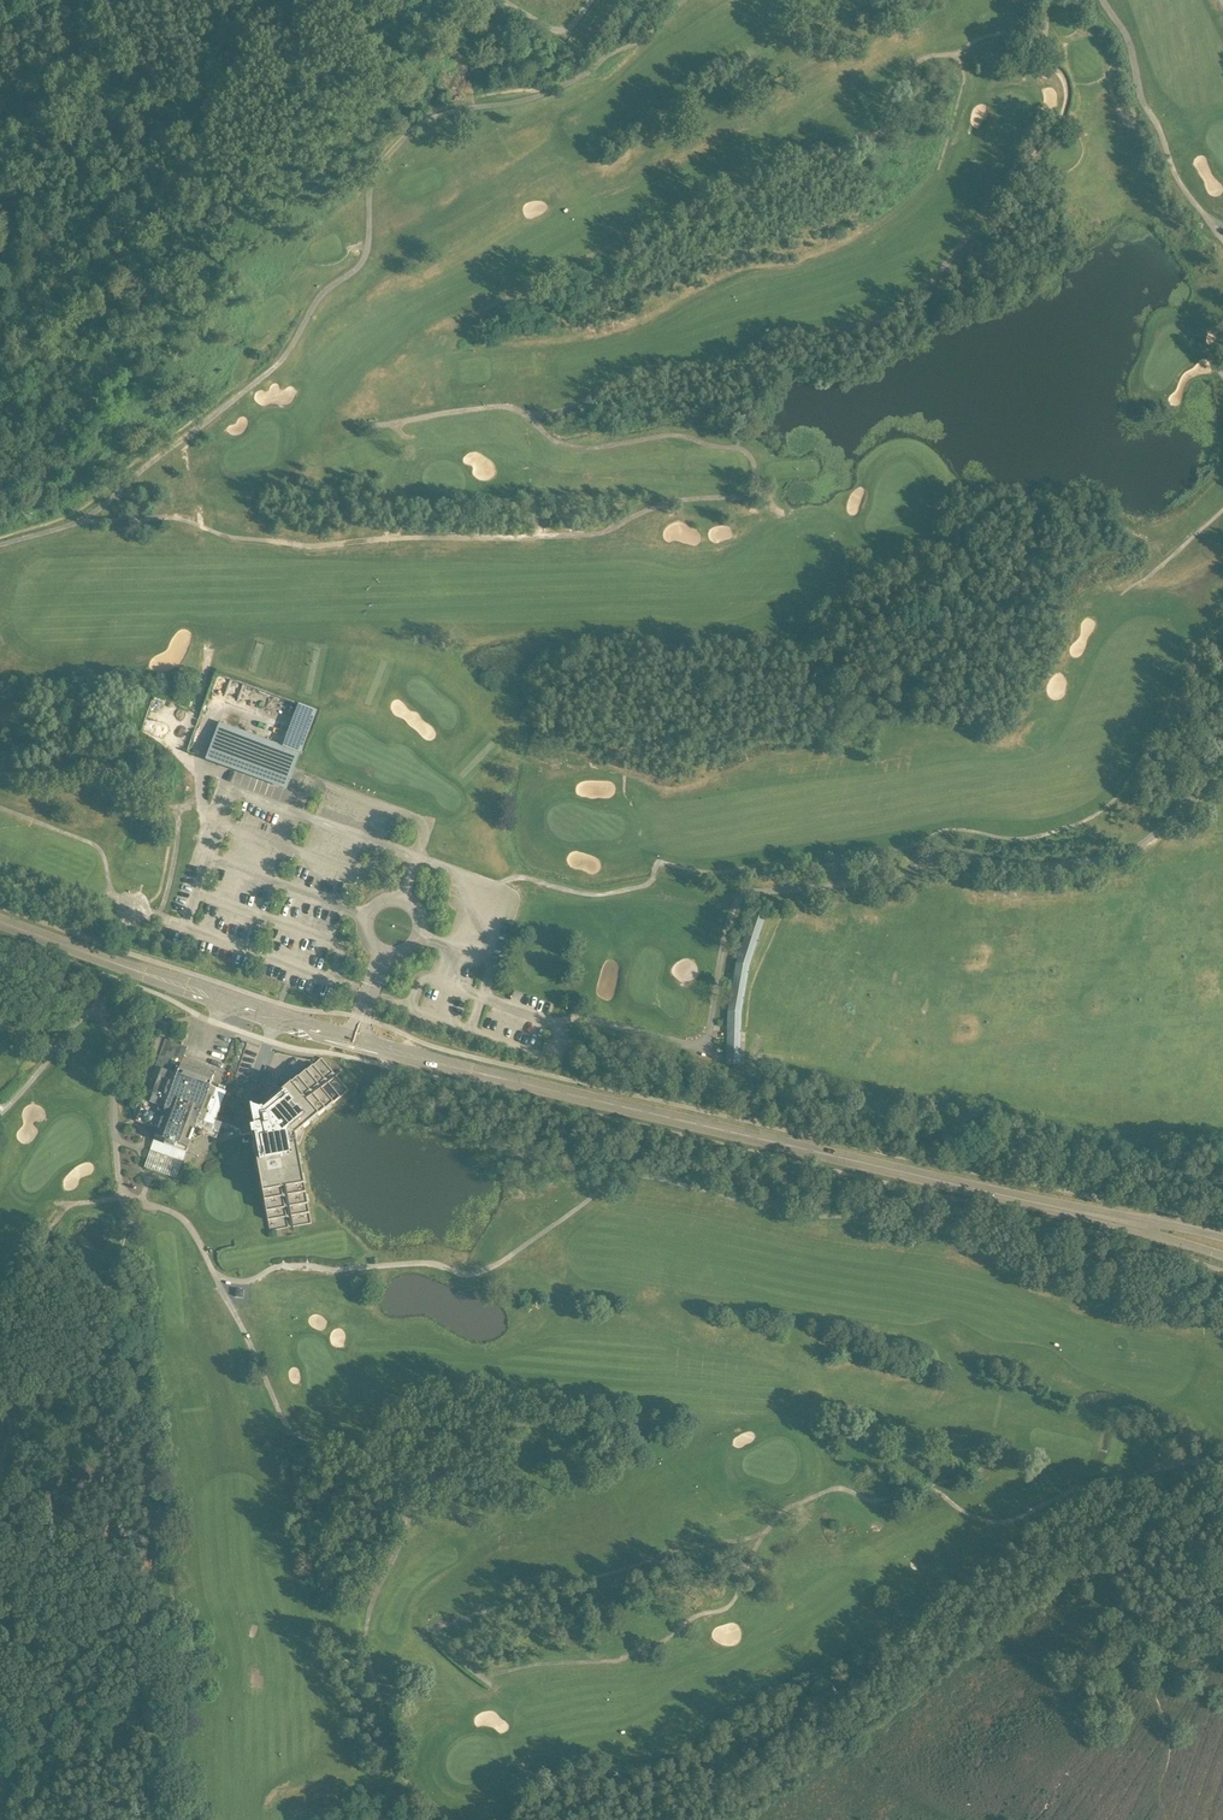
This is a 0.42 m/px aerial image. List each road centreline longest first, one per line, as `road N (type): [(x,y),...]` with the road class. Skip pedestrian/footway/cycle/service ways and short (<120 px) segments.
road 1 (unclassified): [(1109,1216),(371,1046)]
road 2 (unclassified): [(338,1038),(0,926)]
road 3 (unclassified): [(1109,1216),(1222,1258)]
road 4 (unclassified): [(371,1046),(365,1035),(374,995),(364,991),(356,1017),(338,1038)]

